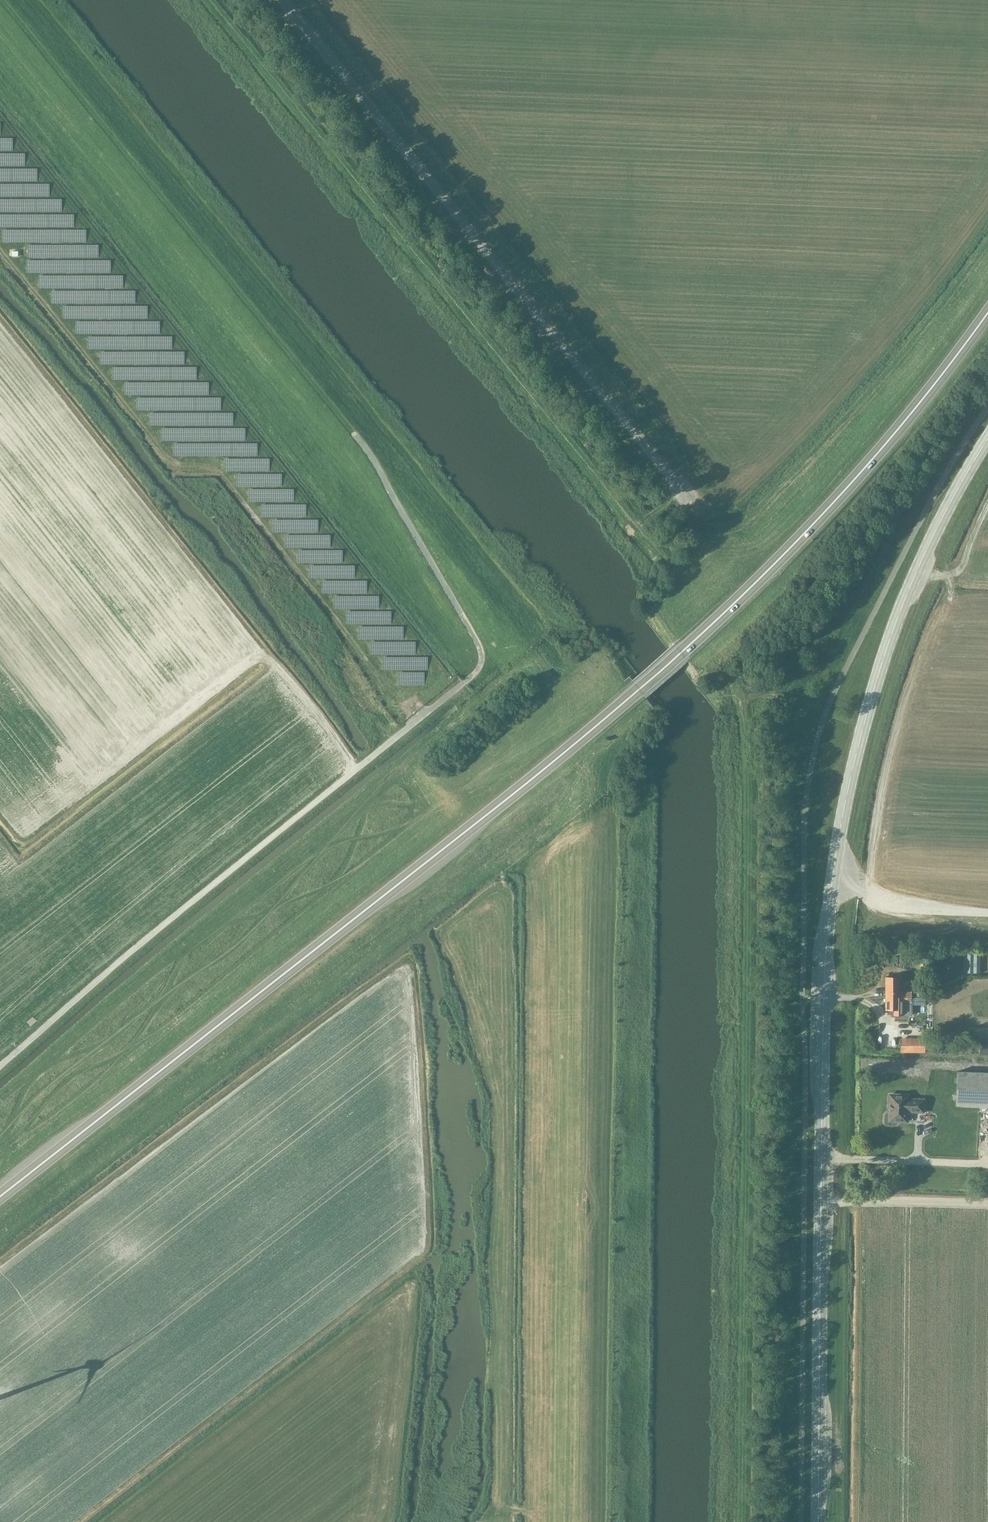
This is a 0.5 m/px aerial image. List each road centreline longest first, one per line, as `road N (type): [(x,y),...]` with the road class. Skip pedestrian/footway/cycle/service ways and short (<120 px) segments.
road 1 (trunk): [(0,1196),(639,689),(835,502),(987,317)]
road 2 (secondary): [(818,1521),(825,957),(838,840),(884,652),(952,497),(987,438)]
road 3 (unclassified): [(685,491),(281,0)]

